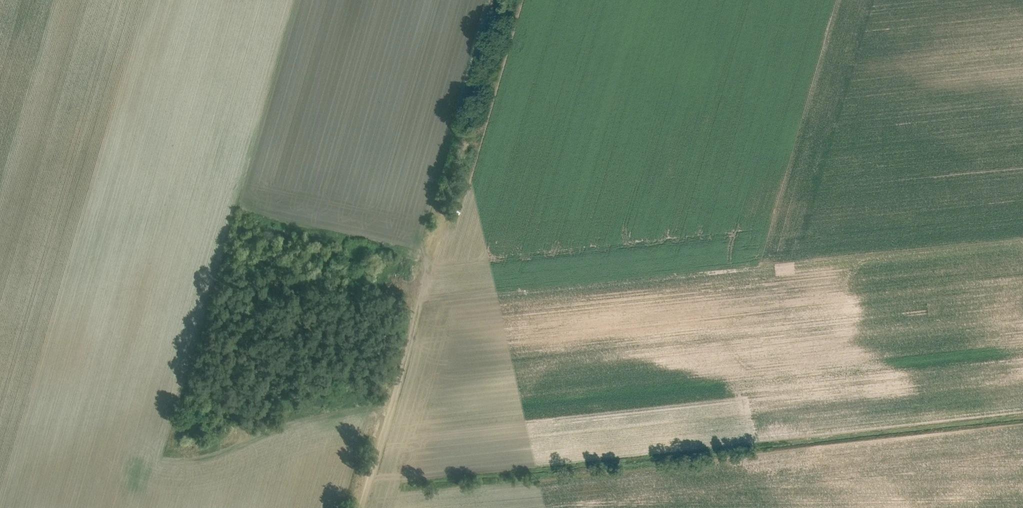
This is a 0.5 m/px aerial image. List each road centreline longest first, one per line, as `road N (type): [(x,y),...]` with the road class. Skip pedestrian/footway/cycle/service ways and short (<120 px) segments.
road 1 (track): [(352,507),(502,0)]

